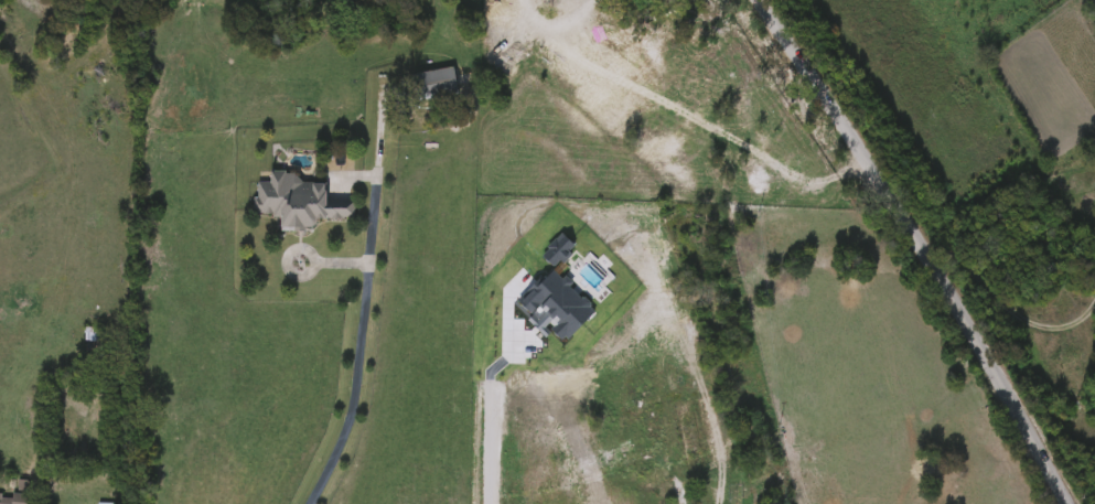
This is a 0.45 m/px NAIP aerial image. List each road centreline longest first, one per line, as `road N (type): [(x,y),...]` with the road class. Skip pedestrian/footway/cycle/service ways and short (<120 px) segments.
road 1 (tertiary): [(759,0),(925,253),(1065,503)]

